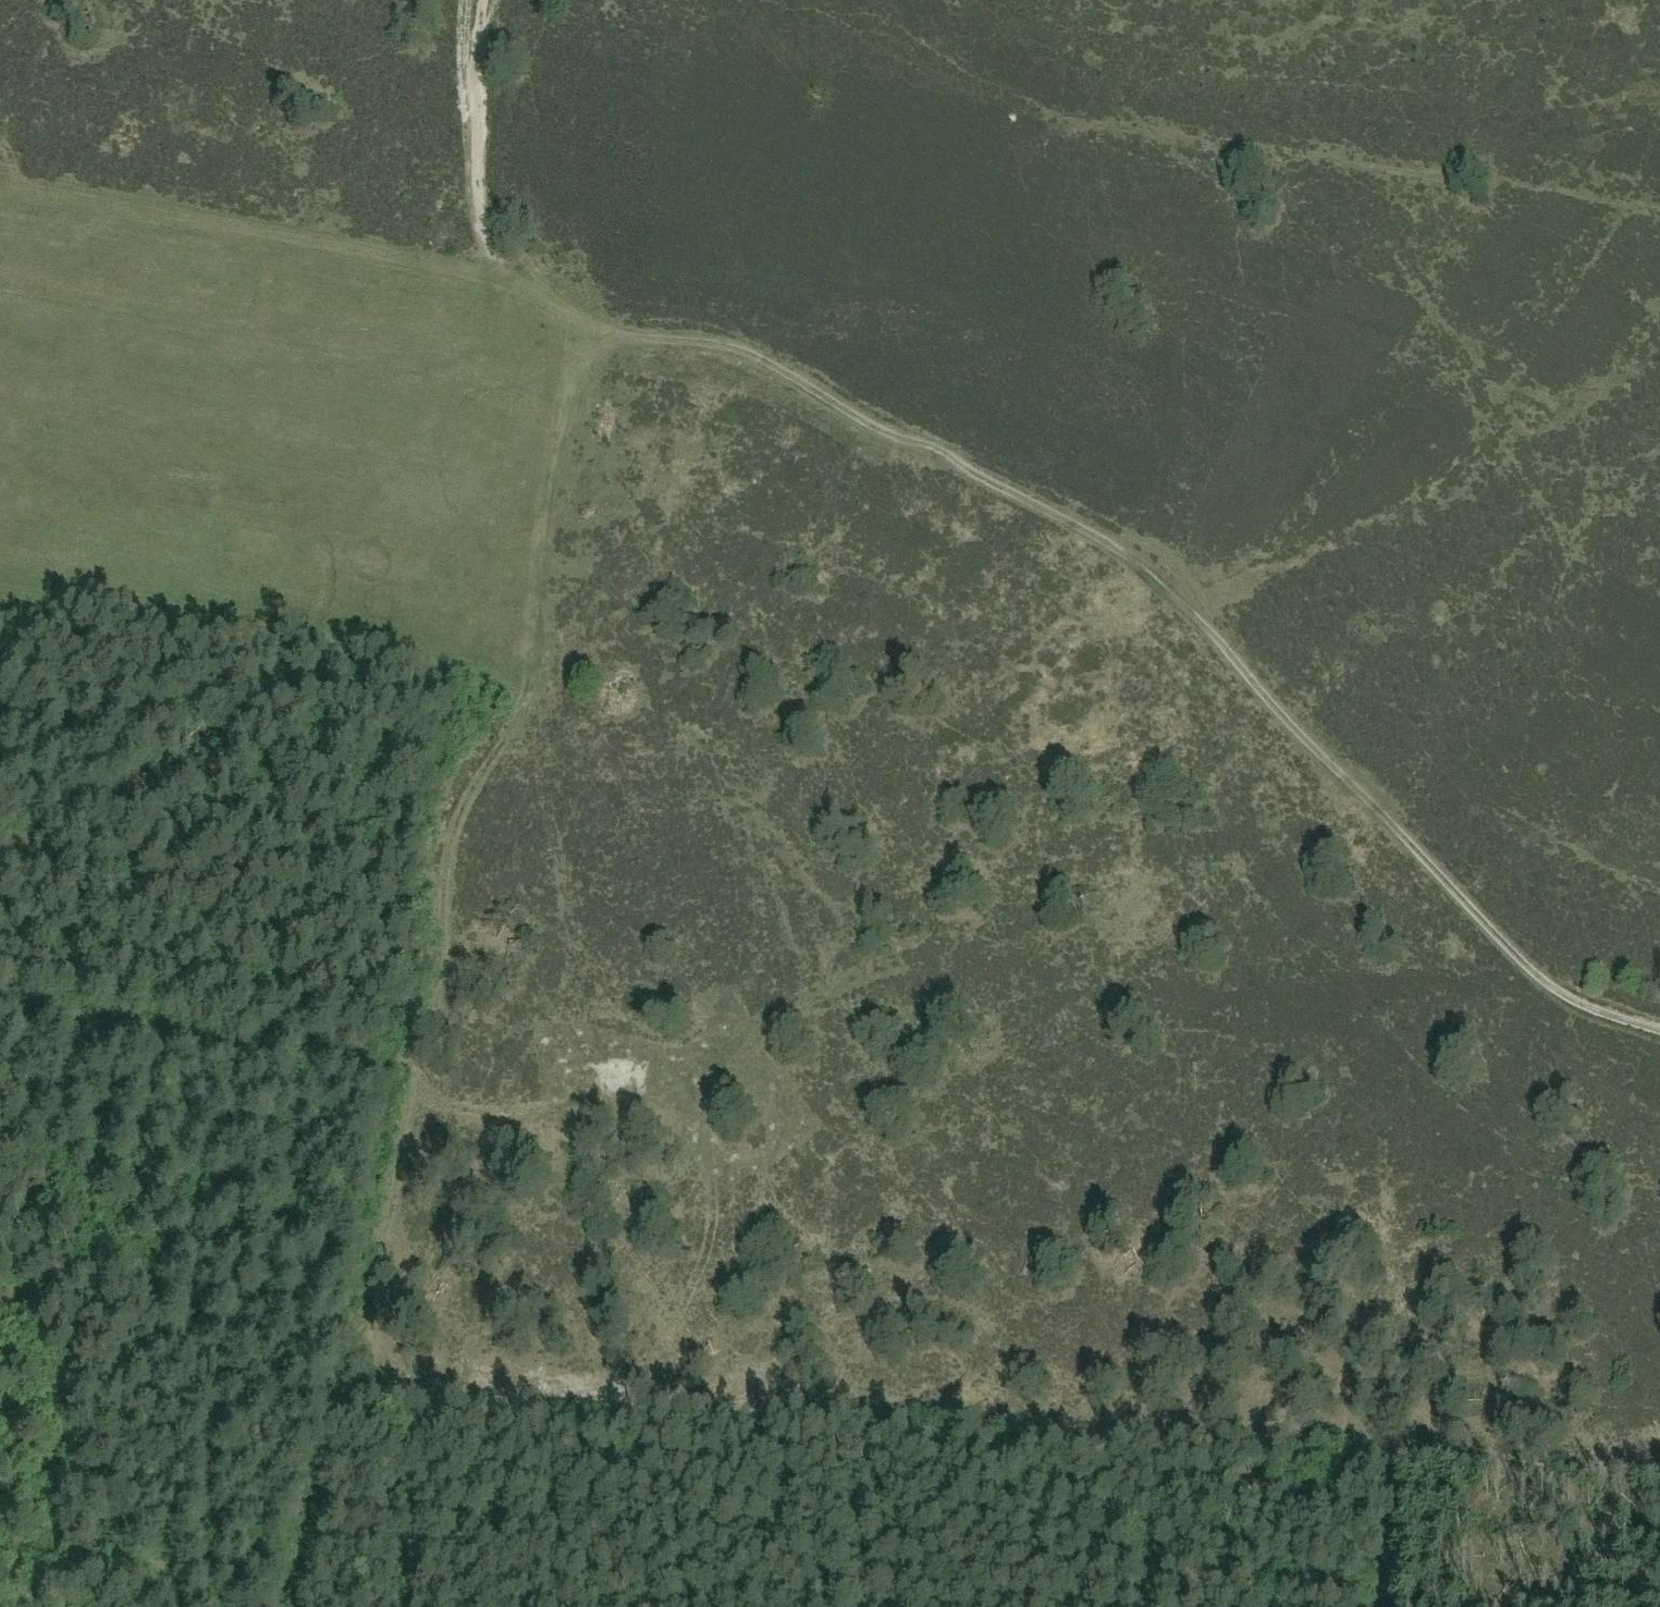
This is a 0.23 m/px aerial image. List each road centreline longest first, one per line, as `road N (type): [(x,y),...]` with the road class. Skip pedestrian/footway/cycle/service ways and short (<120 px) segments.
road 1 (track): [(478,0),(472,56),(483,243),(609,336),(744,364),(1151,563),(1363,800),(1547,988),(1591,1014),(1659,1032)]
road 2 (track): [(609,336),(572,396),(526,689)]

